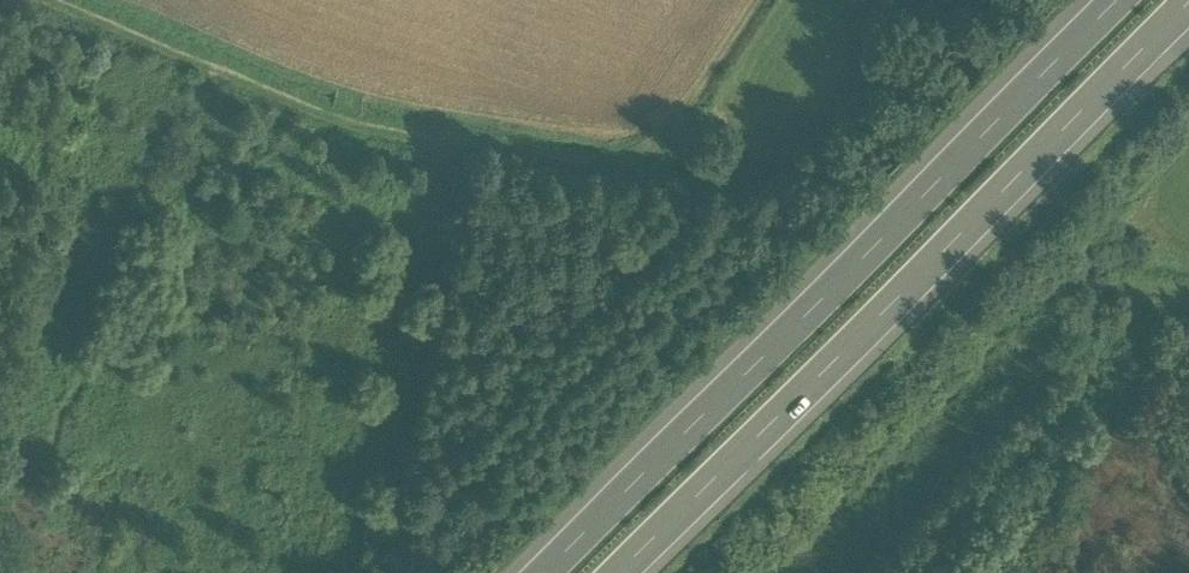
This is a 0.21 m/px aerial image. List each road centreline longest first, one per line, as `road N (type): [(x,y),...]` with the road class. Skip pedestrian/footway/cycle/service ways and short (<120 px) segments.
road 1 (track): [(762,0),(672,134),(640,160),(584,167),(391,135),(33,0)]
road 2 (motorway): [(606,572),(1184,0)]
road 3 (motorway): [(1106,0),(532,572)]

